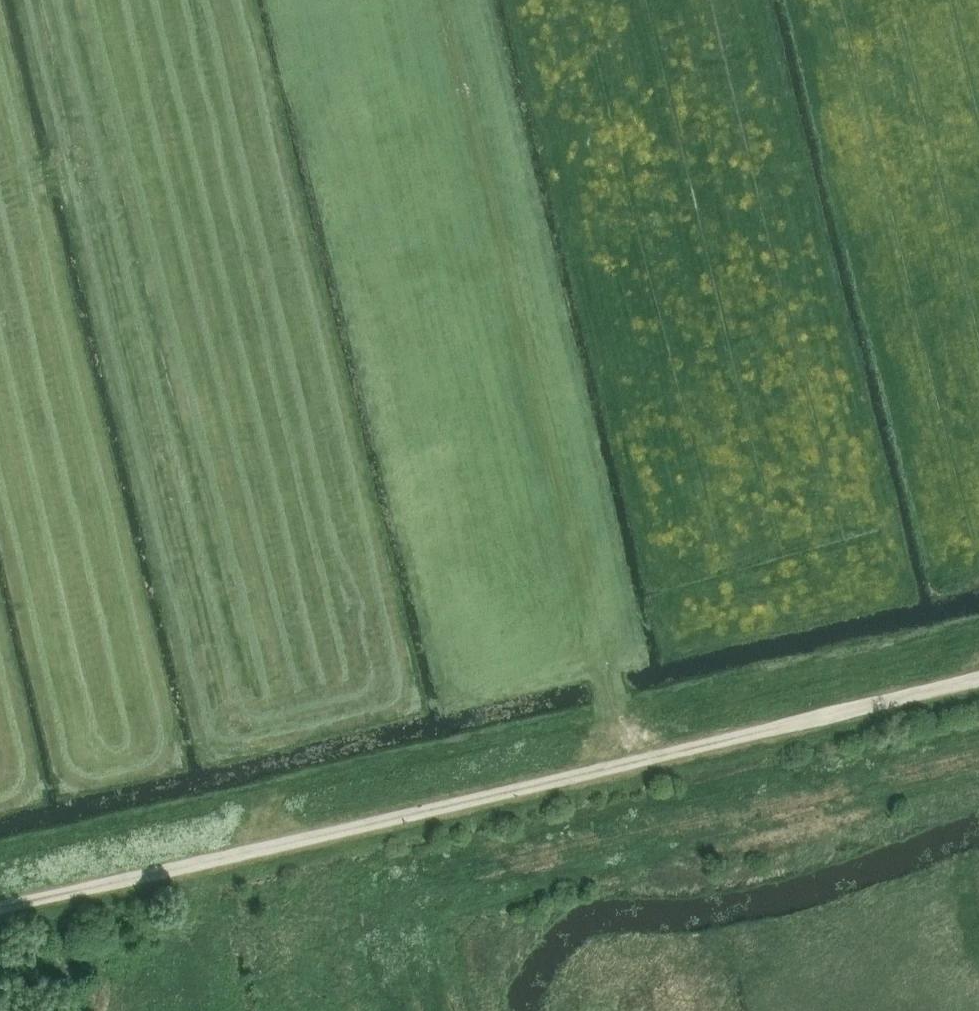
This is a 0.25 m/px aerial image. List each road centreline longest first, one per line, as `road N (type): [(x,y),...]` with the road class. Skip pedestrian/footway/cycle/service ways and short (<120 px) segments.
road 1 (track): [(978,679),(0,906)]

